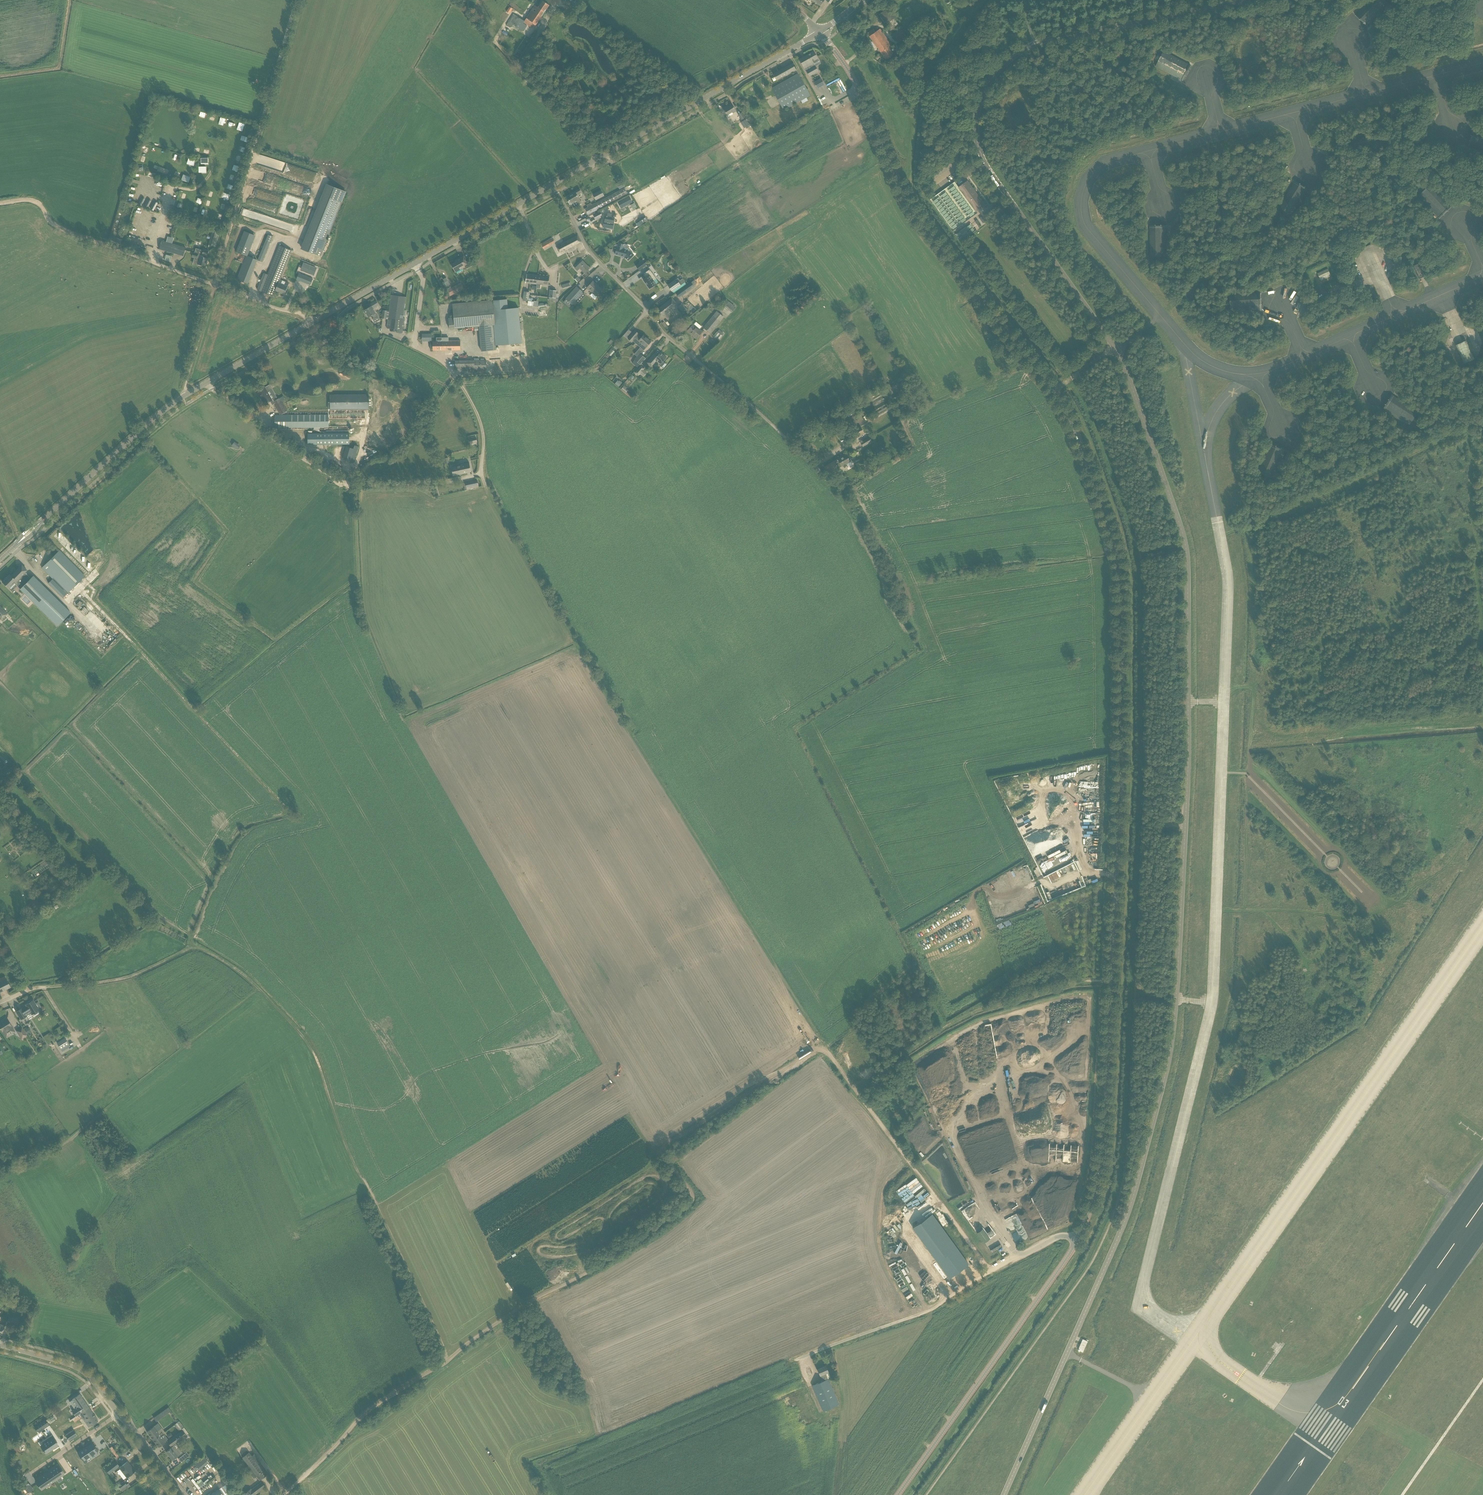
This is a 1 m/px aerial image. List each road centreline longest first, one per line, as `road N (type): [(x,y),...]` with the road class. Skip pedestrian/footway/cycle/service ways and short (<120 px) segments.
road 1 (unclassified): [(1078,1239),(1096,1190),(1105,1128),(1122,739),(1115,547),(1063,407),(925,228),(854,81),(820,33)]
road 2 (track): [(928,1494),(1095,1258),(1125,1180),(1147,750),(1147,589),(1129,505),(1074,377)]
road 3 (track): [(990,1271),(819,1047),(664,1144),(663,1157),(689,1191),(686,1206),(448,1357)]
road 4 (track): [(207,384),(347,486),(480,474),(478,414),(444,364),(413,346),(423,279),(415,263)]
road 5 (unclassified): [(819,469),(673,341),(589,250),(554,184)]
road 6 (tertiary): [(37,525),(164,411),(312,323)]
road 7 (unclassified): [(898,1494),(1078,1239)]
road 8 (unclassified): [(797,1360),(926,1312),(1053,1239),(1078,1239)]
road 9 (unclassified): [(215,285),(300,0)]
road 10 (tertiary): [(312,323),(554,184)]
road 11 (tertiary): [(597,159),(820,33)]
road 12 (tertiary): [(182,1494),(86,1373),(0,1345)]
road 13 (track): [(448,1357),(357,1419),(287,1492)]
road 14 (track): [(941,0),(954,28),(919,76),(909,160)]
road 15 (track): [(0,204),(38,202),(55,226),(126,253)]
road 16 (unclassified): [(597,159),(512,60)]
road 17 (track): [(845,64),(862,61),(909,160)]

